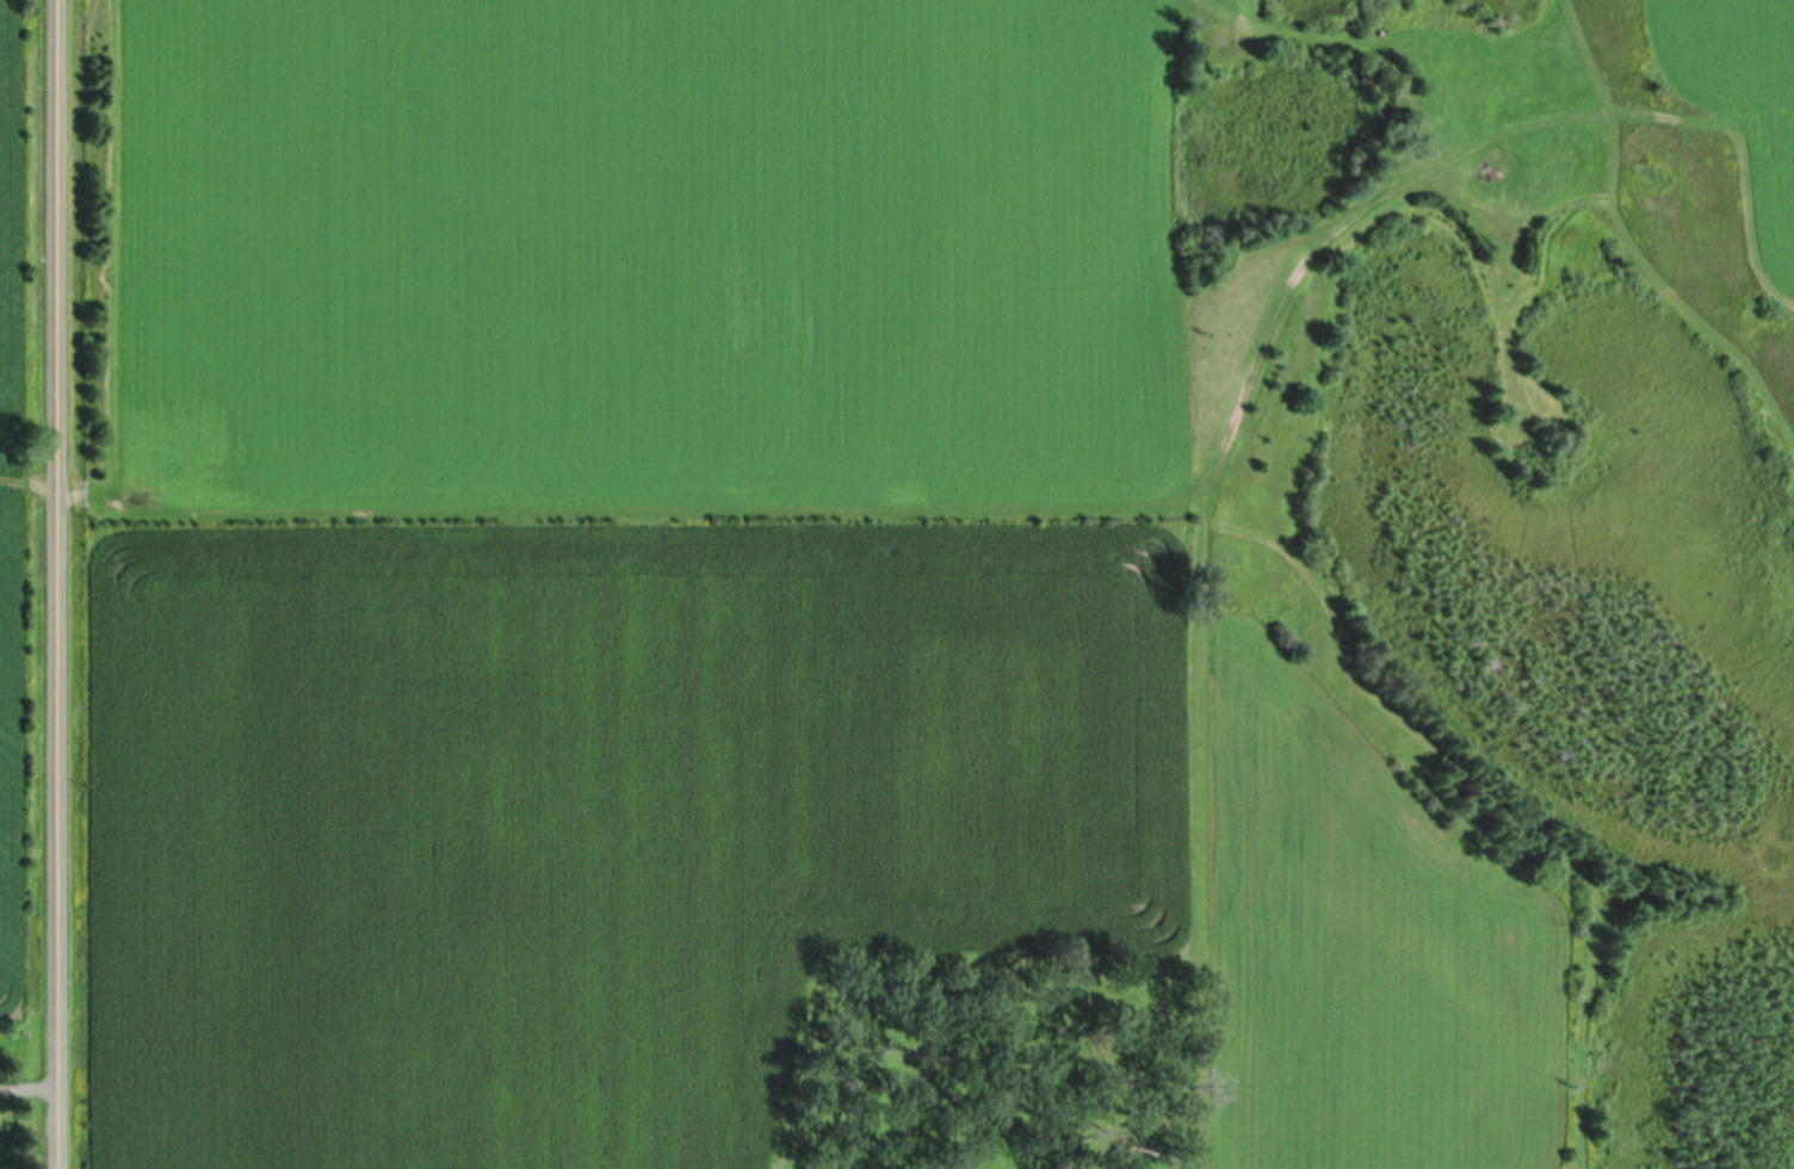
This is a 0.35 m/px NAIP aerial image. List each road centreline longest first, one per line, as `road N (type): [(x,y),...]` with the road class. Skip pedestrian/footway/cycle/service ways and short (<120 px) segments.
road 1 (residential): [(56,1168),(55,0)]

